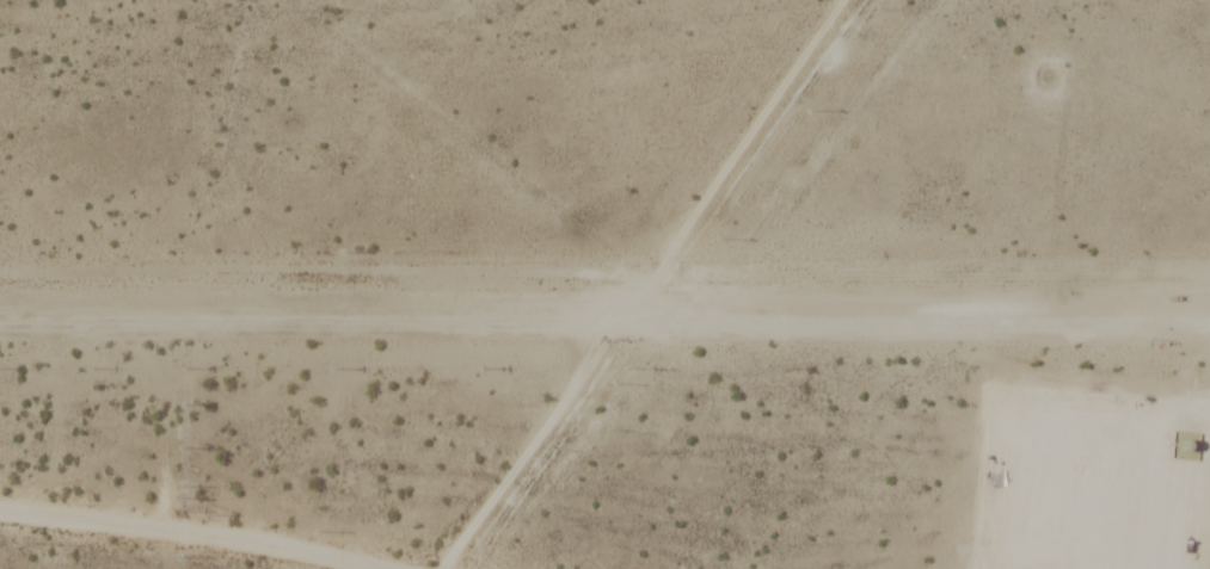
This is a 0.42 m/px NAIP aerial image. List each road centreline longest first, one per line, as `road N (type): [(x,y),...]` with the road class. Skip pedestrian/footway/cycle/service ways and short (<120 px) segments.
road 1 (residential): [(846,0),(445,568)]
road 2 (residential): [(518,468),(1209,457)]
road 3 (residential): [(396,568),(0,508)]

